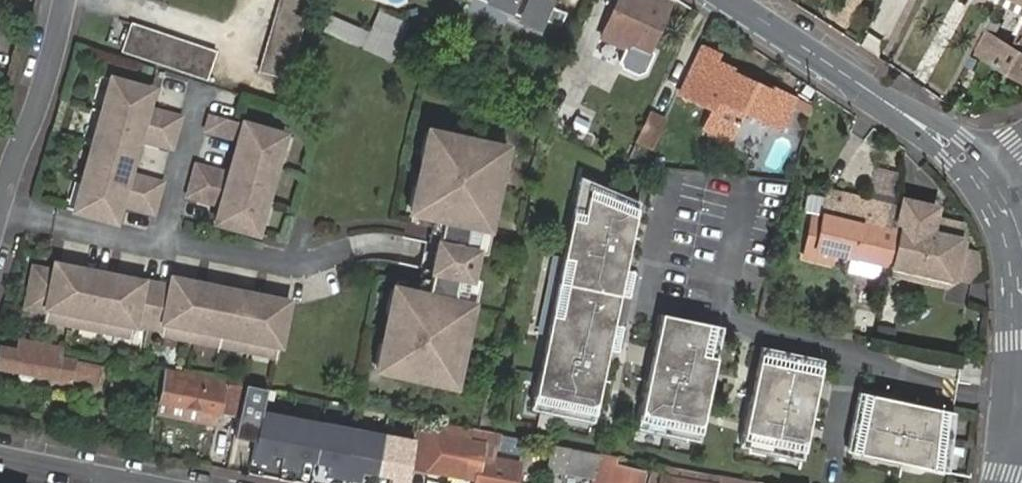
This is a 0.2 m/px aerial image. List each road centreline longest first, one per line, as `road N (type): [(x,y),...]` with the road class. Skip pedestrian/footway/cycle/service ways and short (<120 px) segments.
road 1 (tertiary): [(732,0),(939,136),(989,188)]
road 2 (residential): [(64,0),(0,210)]
road 3 (residential): [(165,482),(0,450)]

